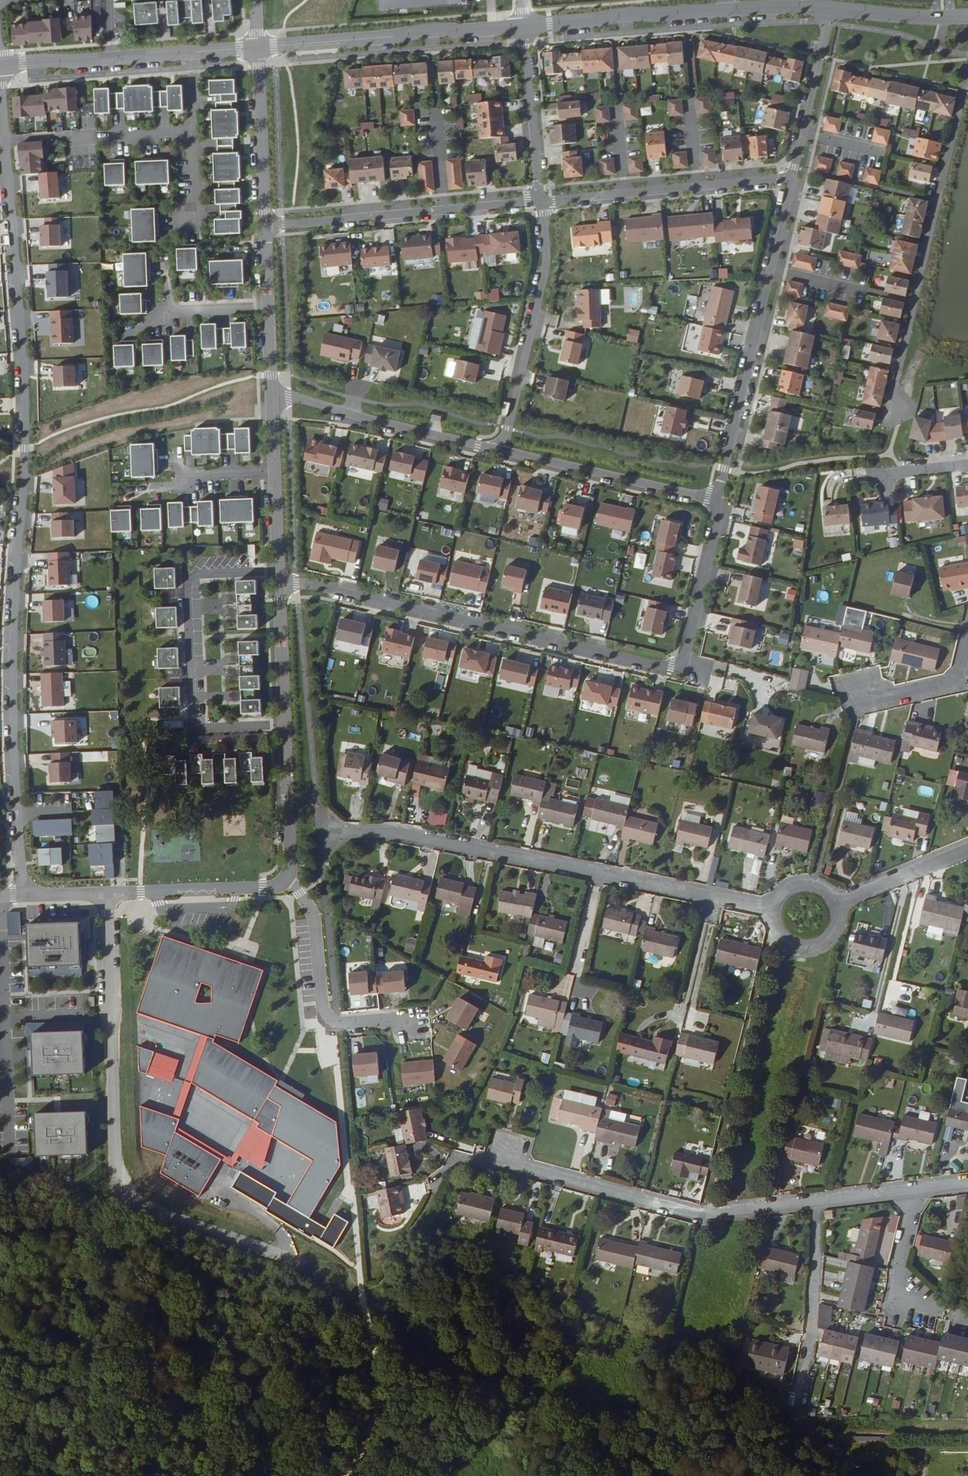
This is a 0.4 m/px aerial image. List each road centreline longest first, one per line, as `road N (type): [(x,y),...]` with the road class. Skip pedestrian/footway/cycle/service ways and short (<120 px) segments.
road 1 (residential): [(20,893),(13,638),(25,448),(0,66)]
road 2 (residential): [(279,582),(683,667),(720,499)]
road 3 (residential): [(105,890),(119,1192),(287,1258)]
road 4 (residential): [(321,827),(403,826),(777,904)]
road 5 (track): [(341,1024),(364,1287),(385,1390),(378,1475)]
road 6 (residential): [(896,421),(914,301),(967,71)]
road 7 (residential): [(792,178),(720,499)]
road 8 (residential): [(506,1152),(528,1166),(702,1210),(814,1199)]
road 9 (residential): [(524,26),(730,9),(832,11)]
road 10 (residential): [(279,582),(284,884)]
road 11 (residential): [(542,201),(265,226)]
road 12 (residential): [(257,48),(524,26)]
road 13 (residential): [(542,201),(551,261),(503,449)]
road 14 (residential): [(792,178),(542,201)]
road 15 (residential): [(284,884),(314,918),(325,1012),(341,1024),(418,1018)]
road 16 (residential): [(503,449),(273,393)]
road 17 (residential): [(720,499),(503,449)]
road 18 (residential): [(814,1199),(815,1293),(795,1402)]
road 19 (residential): [(194,53),(0,66)]
road 20 (residential): [(105,890),(284,884)]
road 21 (residential): [(257,48),(265,226)]
road 22 (residential): [(524,26),(542,201)]
road 23 (residential): [(832,11),(792,178)]
road 24 (residential): [(952,1314),(905,1298),(899,1278),(914,1184)]
road 25 (residential): [(832,895),(967,845)]
road 26 (residential): [(967,629),(958,670),(948,677),(864,692)]
road 27 (residential): [(832,11),(967,16)]

